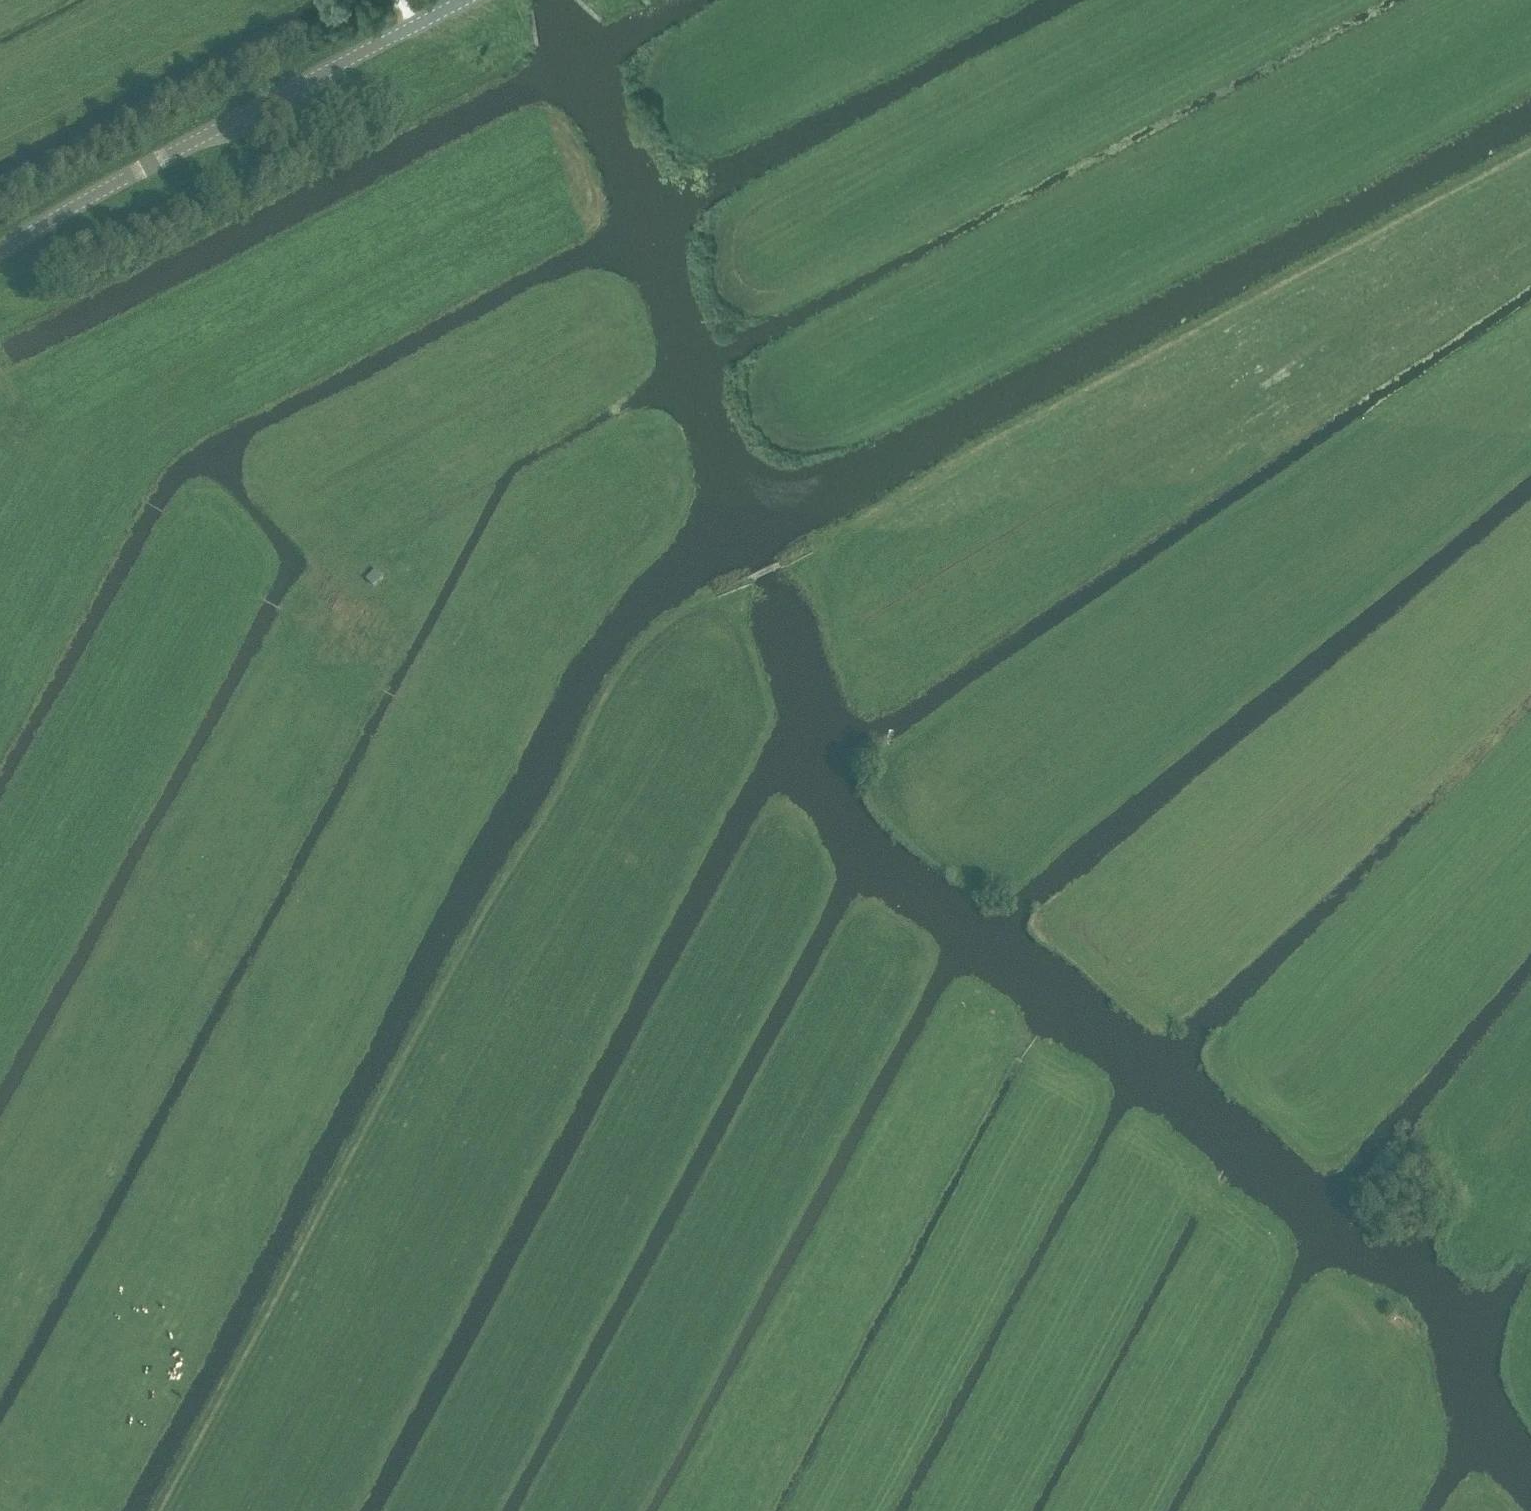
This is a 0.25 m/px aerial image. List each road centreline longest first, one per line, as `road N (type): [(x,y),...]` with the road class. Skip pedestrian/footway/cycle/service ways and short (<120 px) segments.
road 1 (unclassified): [(0,253),(465,0)]

